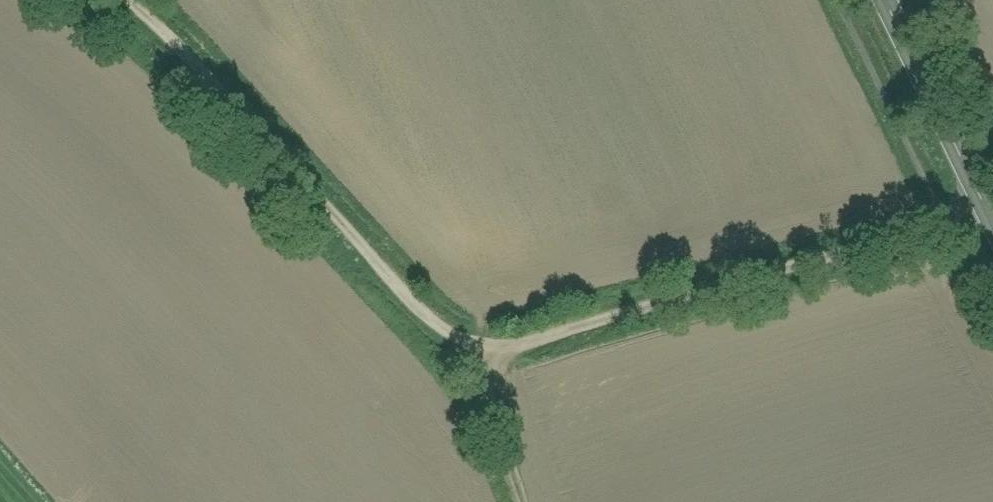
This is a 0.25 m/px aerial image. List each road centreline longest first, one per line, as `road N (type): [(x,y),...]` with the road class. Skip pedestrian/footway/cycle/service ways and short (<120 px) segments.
road 1 (track): [(121,0),(150,18),(422,309),(496,348),(949,220)]
road 2 (secondary): [(992,216),(894,0)]
road 3 (track): [(506,501),(422,309)]

